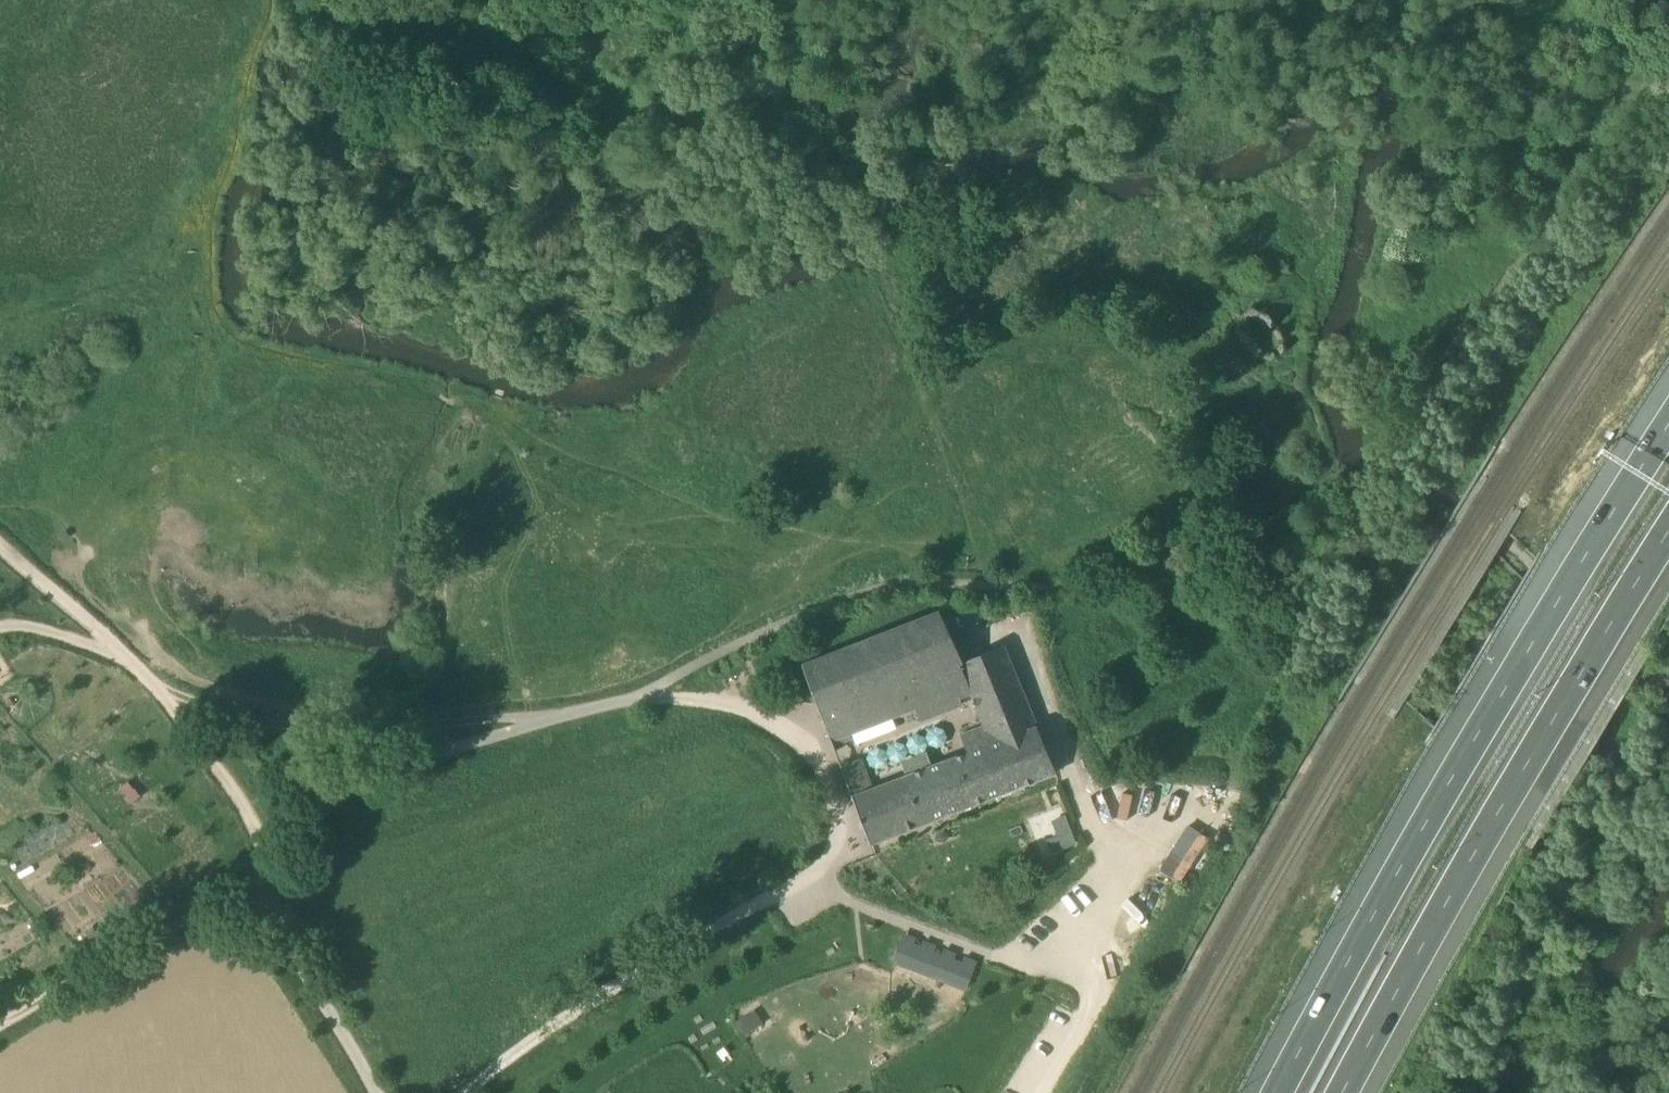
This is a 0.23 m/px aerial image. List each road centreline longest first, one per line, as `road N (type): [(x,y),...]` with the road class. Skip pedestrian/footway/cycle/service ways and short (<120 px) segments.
road 1 (motorway): [(1668,430),(1466,755),(1284,1092)]
road 2 (track): [(0,1024),(99,964),(244,893),(267,870),(250,808),(198,730),(0,545)]
road 3 (motorway): [(1347,1092),(1509,795),(1668,532)]
road 4 (unclassified): [(789,623),(635,699),(542,721),(353,787),(291,829),(267,870)]
road 5 (track): [(542,721),(304,728),(146,679)]
road 6 (unclassified): [(378,1092),(292,952),(267,870)]
road 7 (track): [(0,630),(19,627),(88,644),(146,679)]

